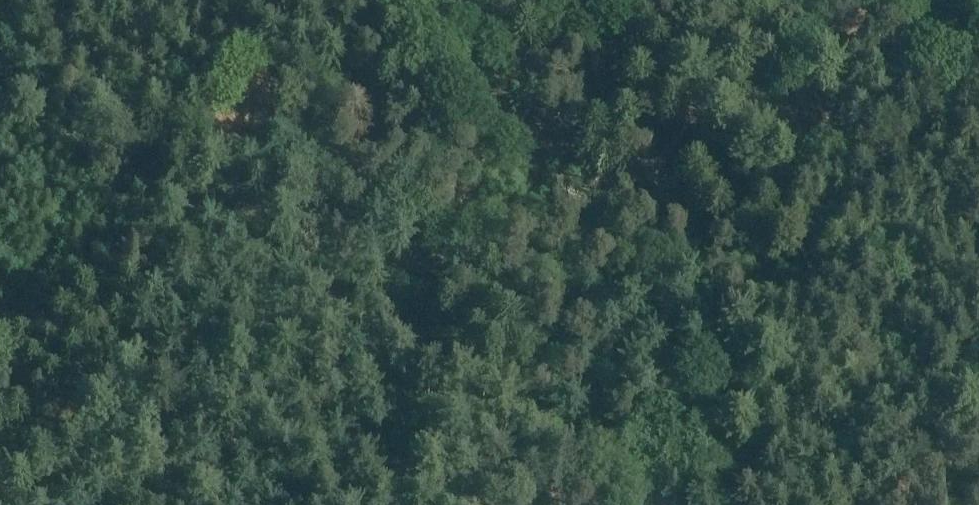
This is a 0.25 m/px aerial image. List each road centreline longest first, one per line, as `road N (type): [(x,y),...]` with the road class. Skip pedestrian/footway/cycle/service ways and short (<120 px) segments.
road 1 (track): [(0,347),(134,163)]

